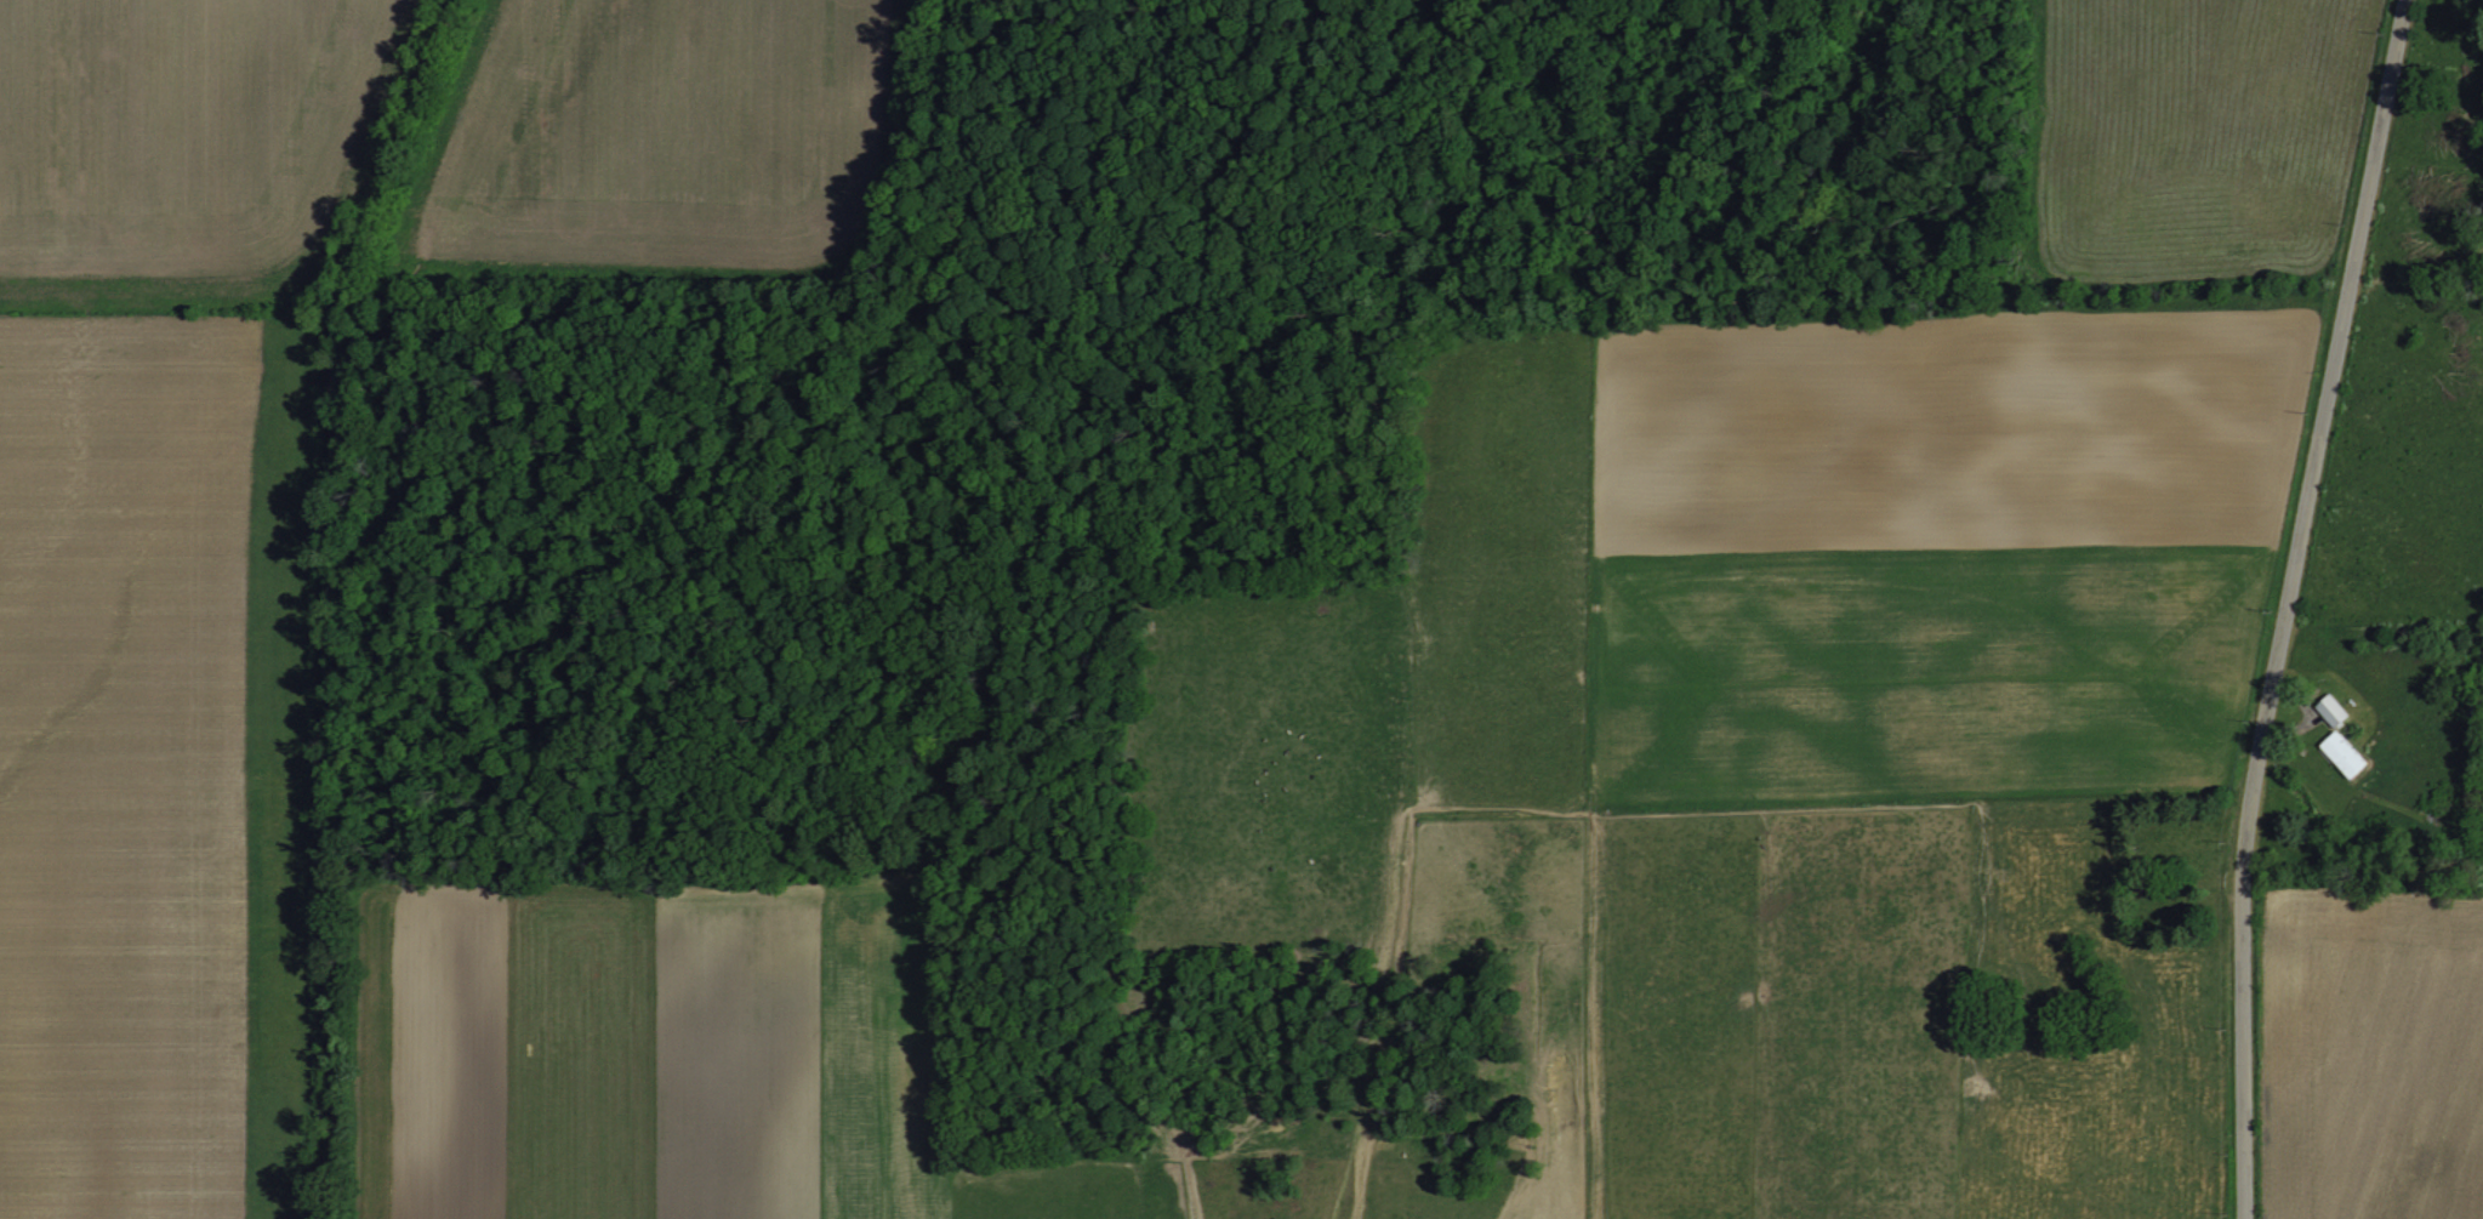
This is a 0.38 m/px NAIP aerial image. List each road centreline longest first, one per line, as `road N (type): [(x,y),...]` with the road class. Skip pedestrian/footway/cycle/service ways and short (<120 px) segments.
road 1 (residential): [(2403,0),(2248,805),(2243,1218)]

